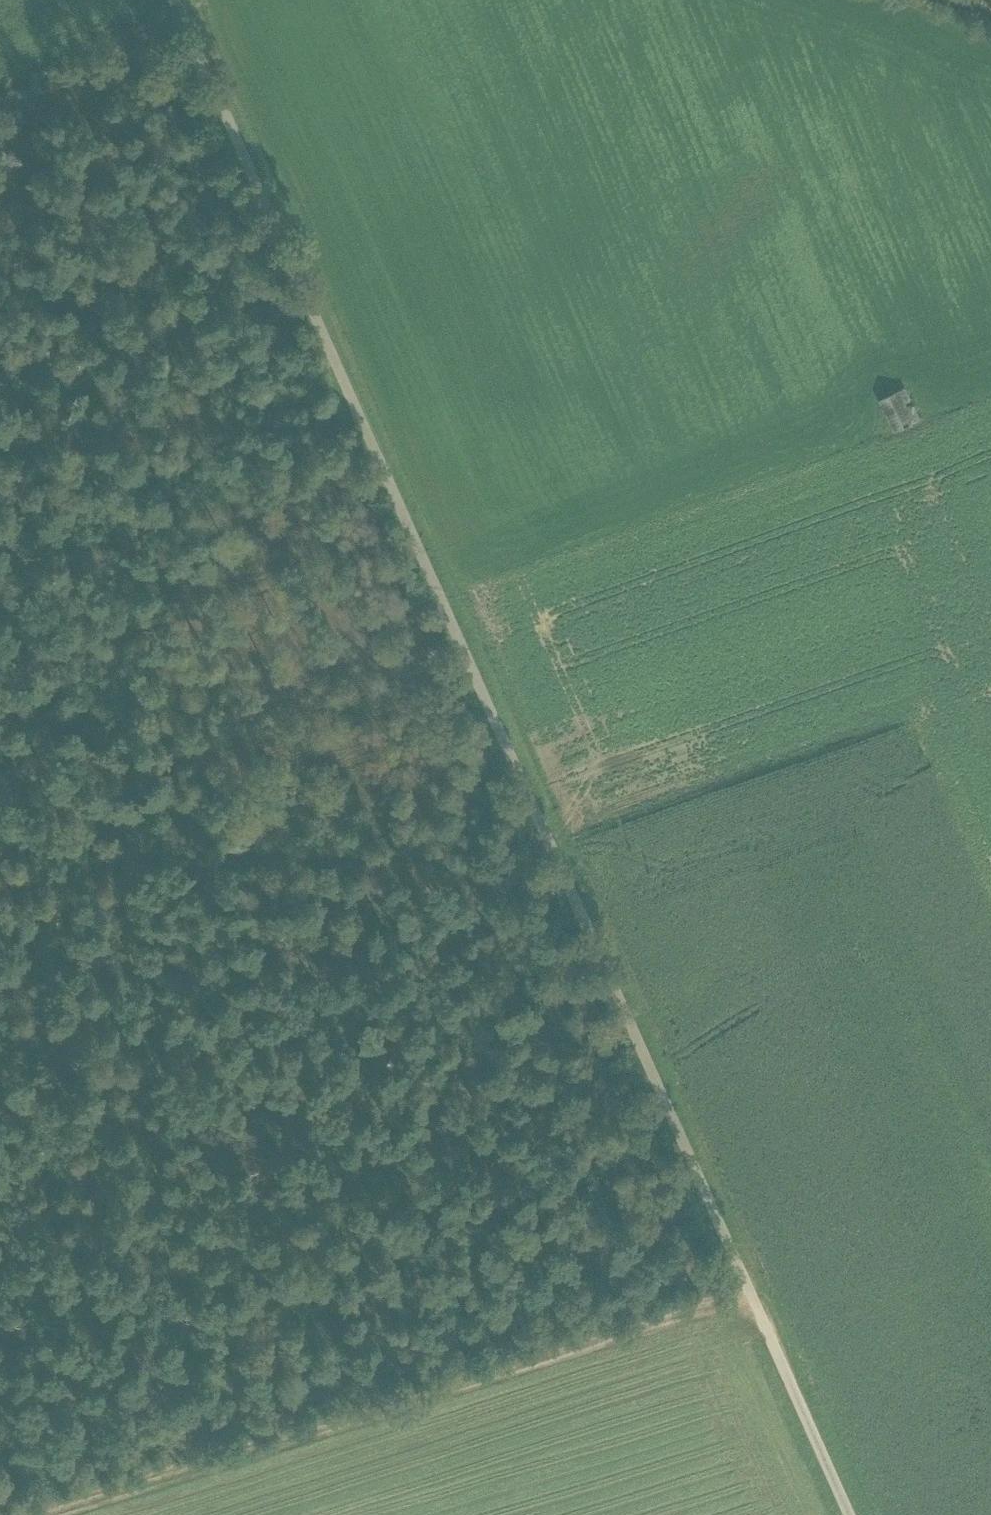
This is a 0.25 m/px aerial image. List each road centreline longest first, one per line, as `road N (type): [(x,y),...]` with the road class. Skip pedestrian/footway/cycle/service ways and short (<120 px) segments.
road 1 (unclassified): [(176,0),(849,1514)]
road 2 (track): [(751,1295),(46,1514)]

